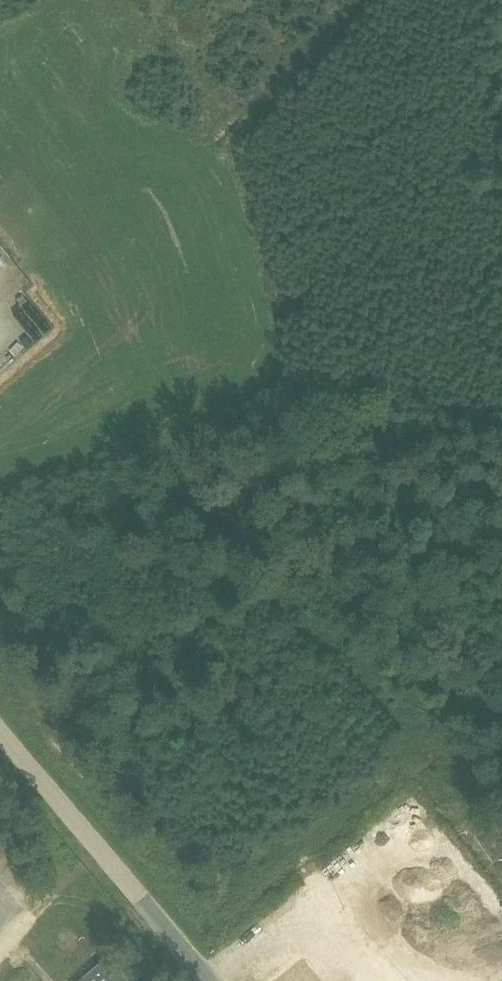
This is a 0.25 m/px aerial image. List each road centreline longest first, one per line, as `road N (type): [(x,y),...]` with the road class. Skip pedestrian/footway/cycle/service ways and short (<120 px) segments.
road 1 (unclassified): [(0,735),(208,980)]

